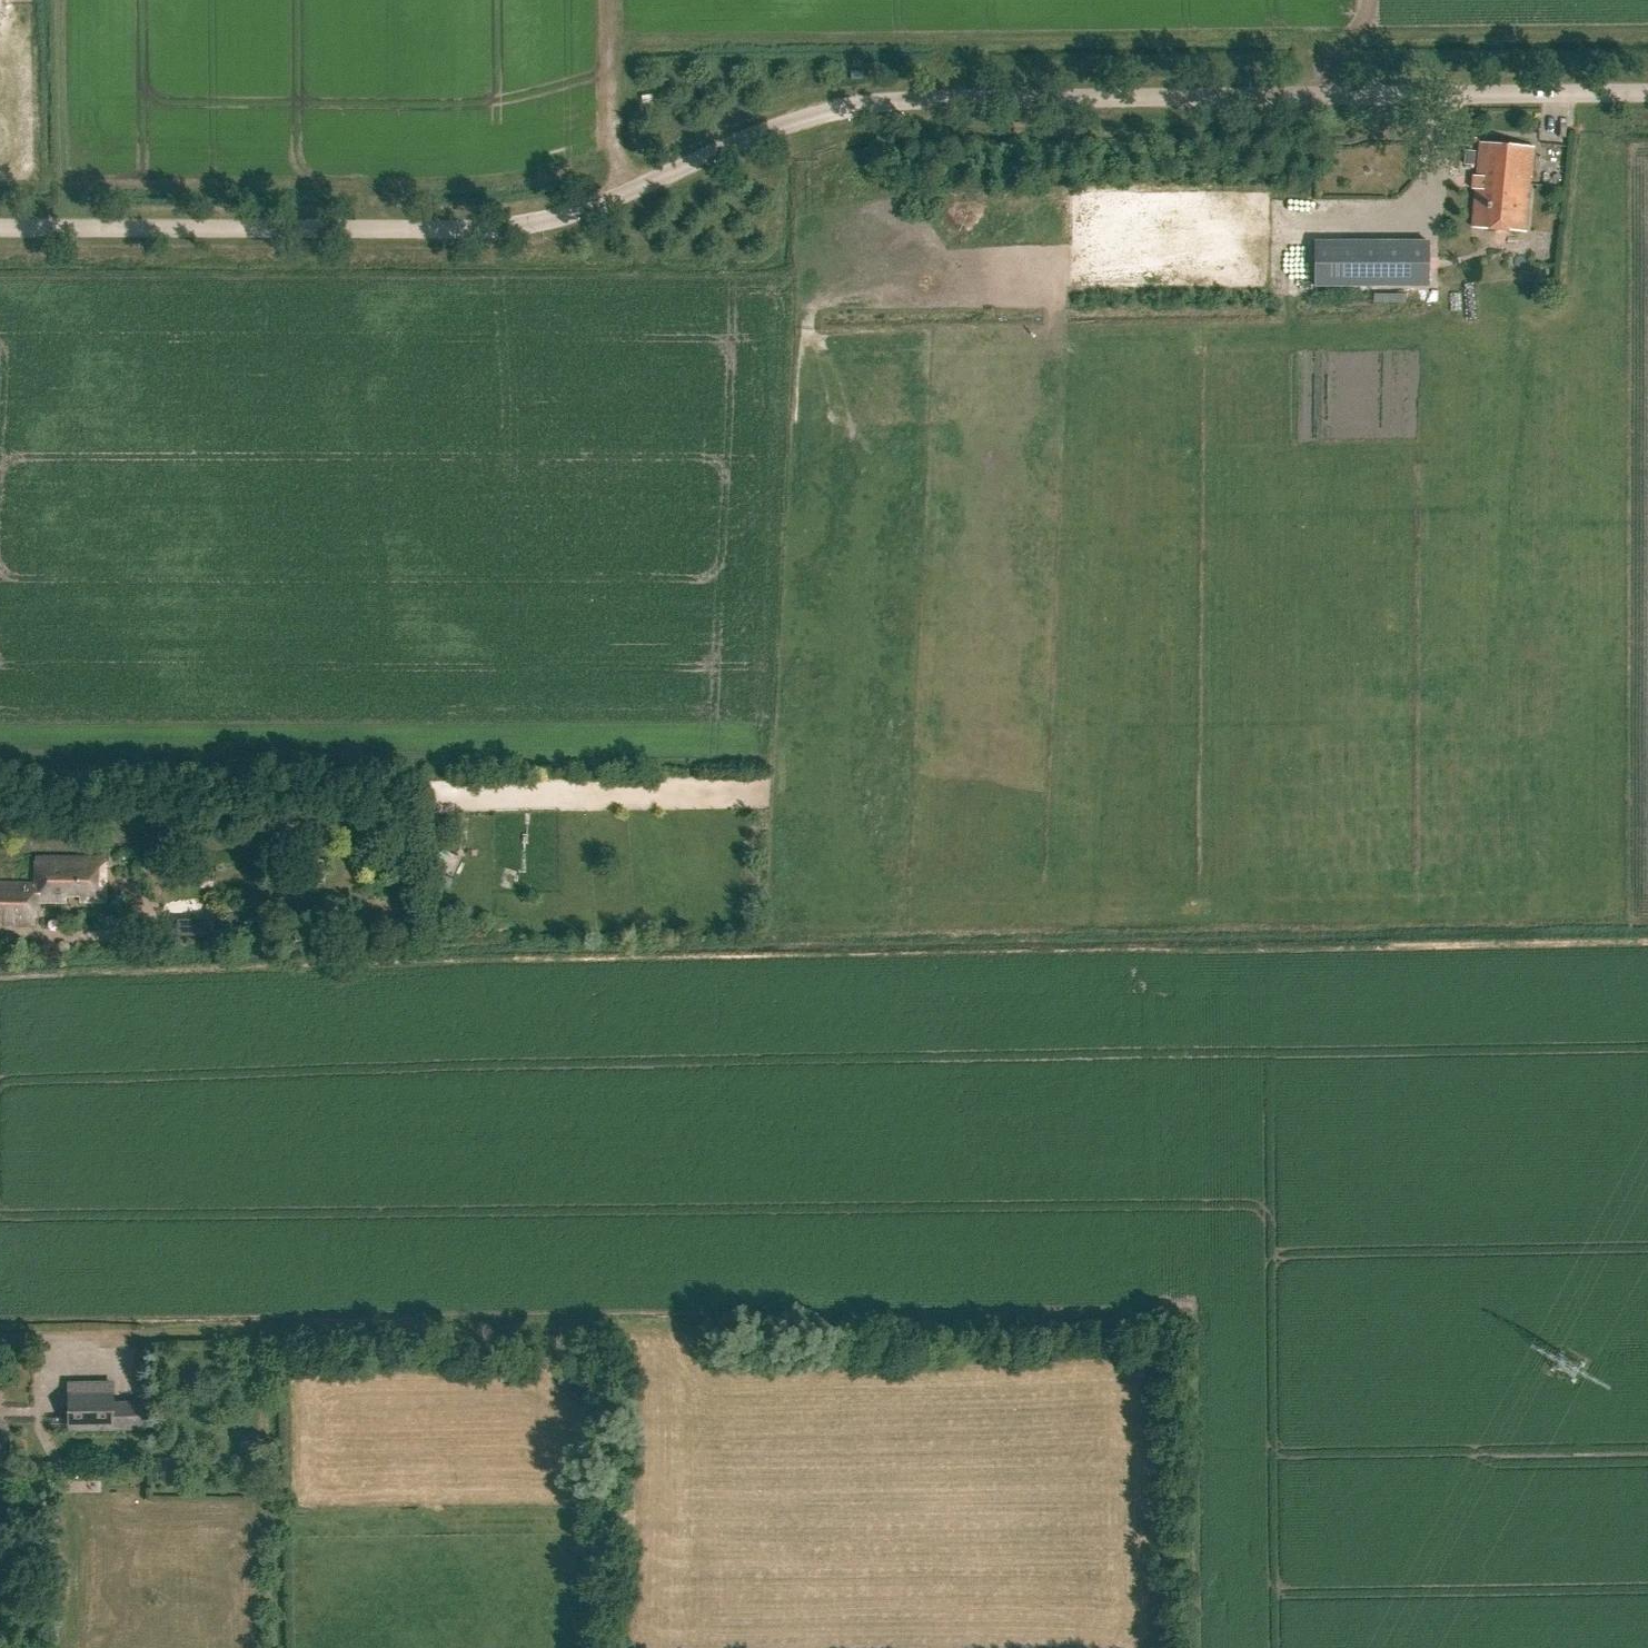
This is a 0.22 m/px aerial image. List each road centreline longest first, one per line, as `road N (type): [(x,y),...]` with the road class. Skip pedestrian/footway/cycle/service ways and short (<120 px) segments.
road 1 (tertiary): [(1647,93),(888,100),(790,120),(595,209),(499,230),(0,229)]

